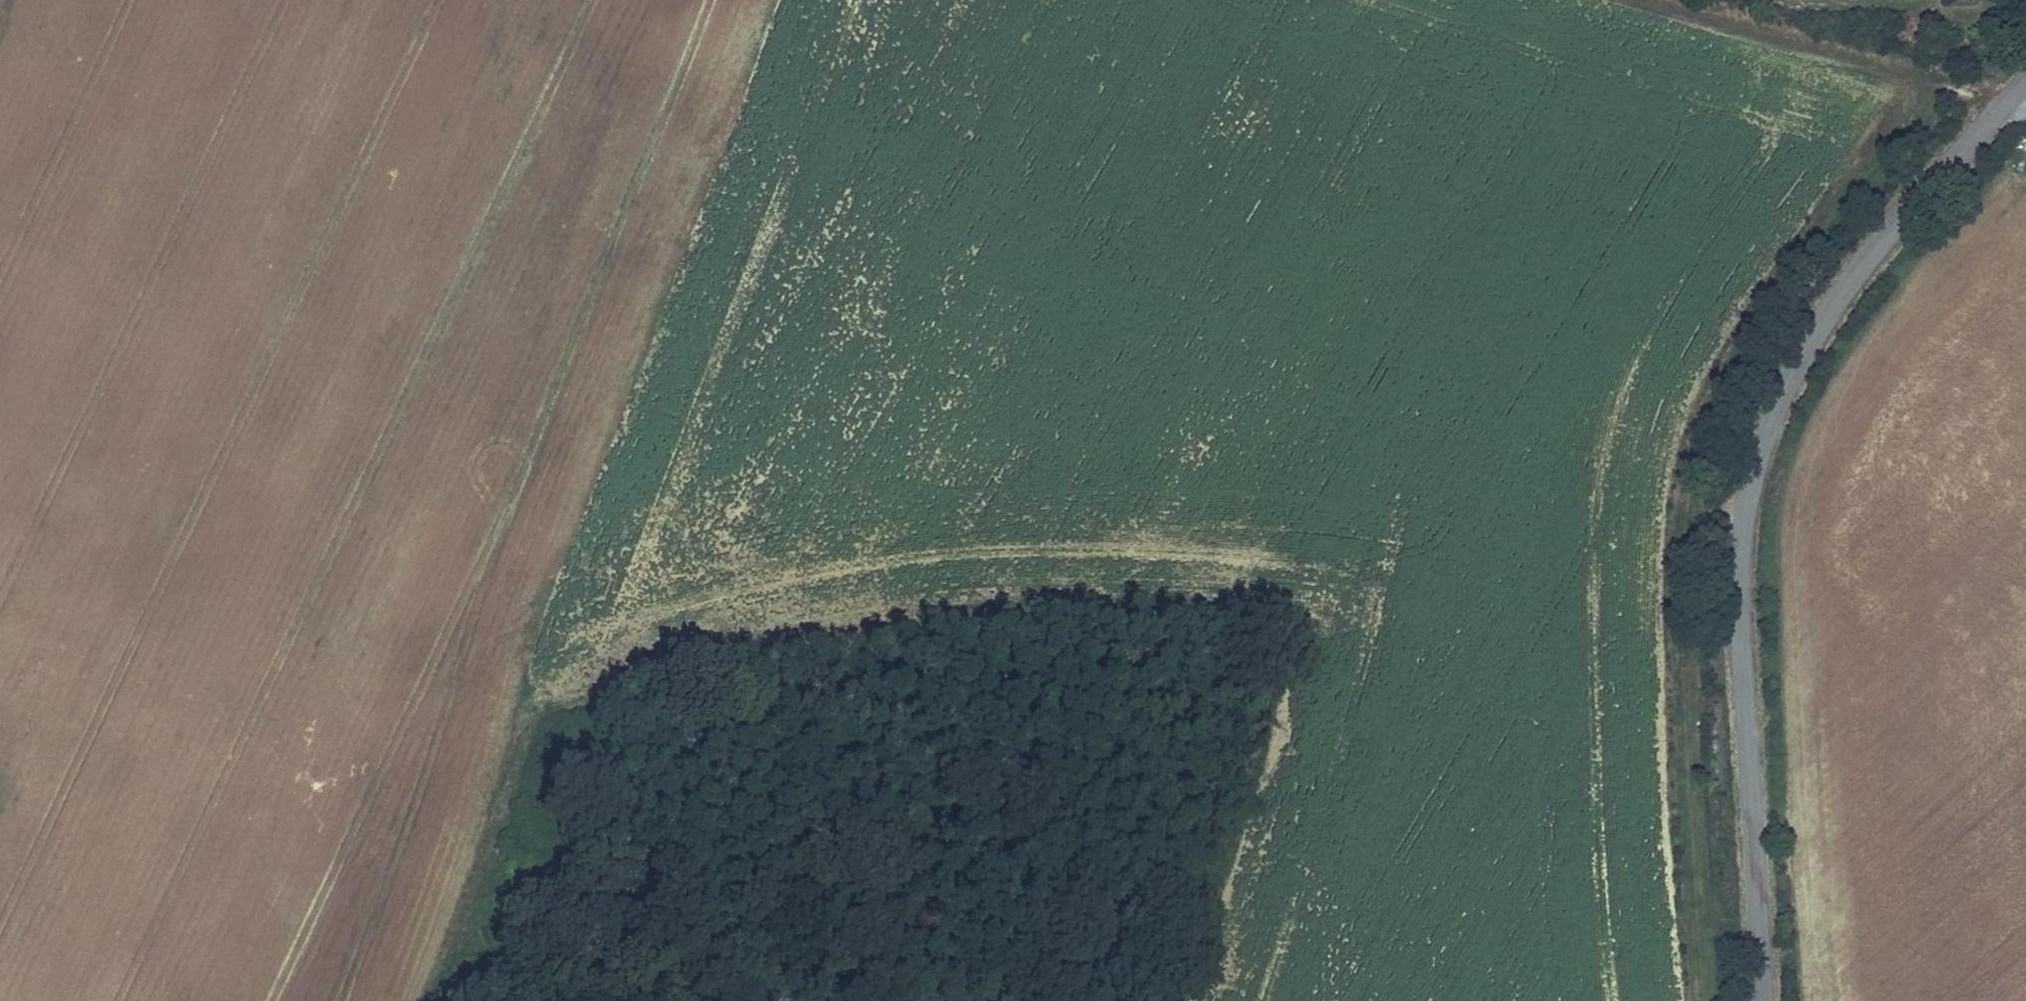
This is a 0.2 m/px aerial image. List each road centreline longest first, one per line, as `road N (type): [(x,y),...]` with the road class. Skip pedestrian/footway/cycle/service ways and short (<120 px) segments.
road 1 (tertiary): [(1757,1000),(1735,652),(1739,492),(1785,367),(2025,84)]

